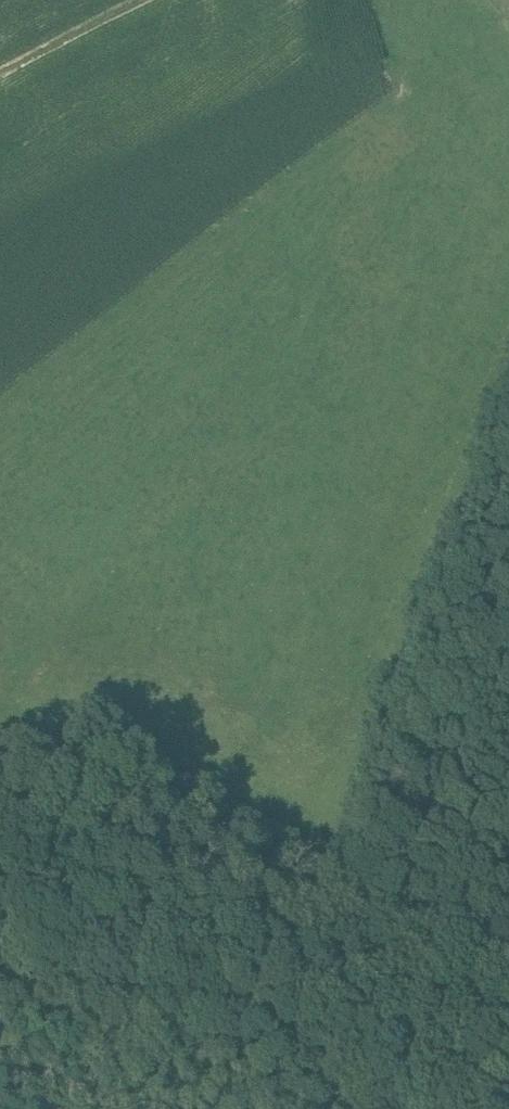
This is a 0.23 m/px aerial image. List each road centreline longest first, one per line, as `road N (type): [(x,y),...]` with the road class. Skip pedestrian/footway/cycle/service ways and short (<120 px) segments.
road 1 (track): [(134,0),(0,71)]

